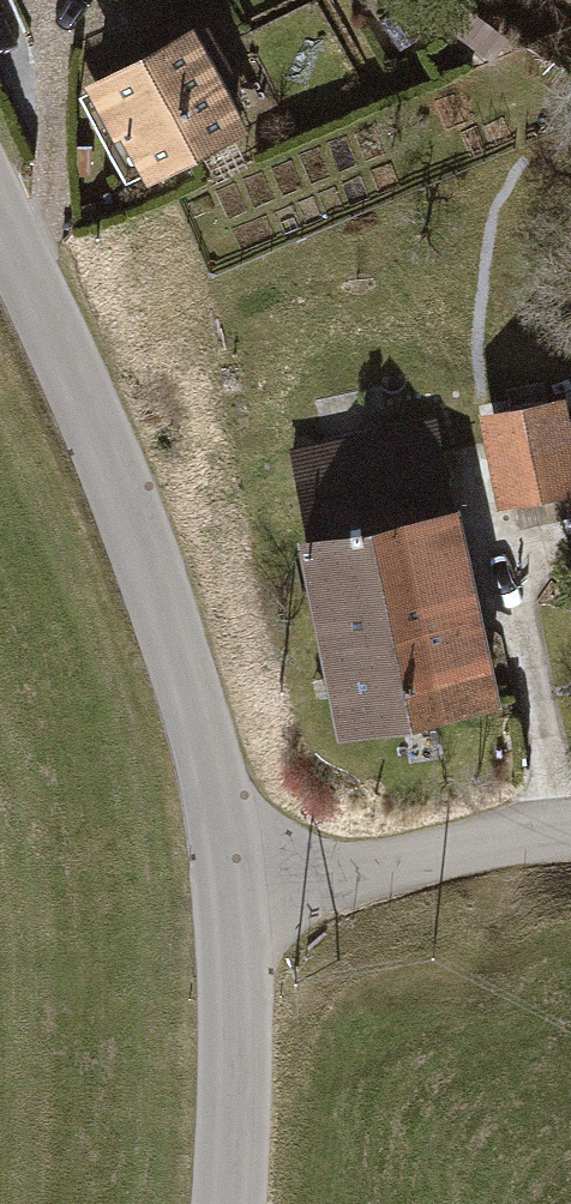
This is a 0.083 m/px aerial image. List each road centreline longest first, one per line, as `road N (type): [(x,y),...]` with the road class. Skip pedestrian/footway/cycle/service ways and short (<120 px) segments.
road 1 (tertiary): [(234,900),(196,721),(101,443),(0,220)]
road 2 (unclassified): [(234,900),(570,830)]
road 3 (tertiary): [(233,1203),(240,1135),(234,900)]

